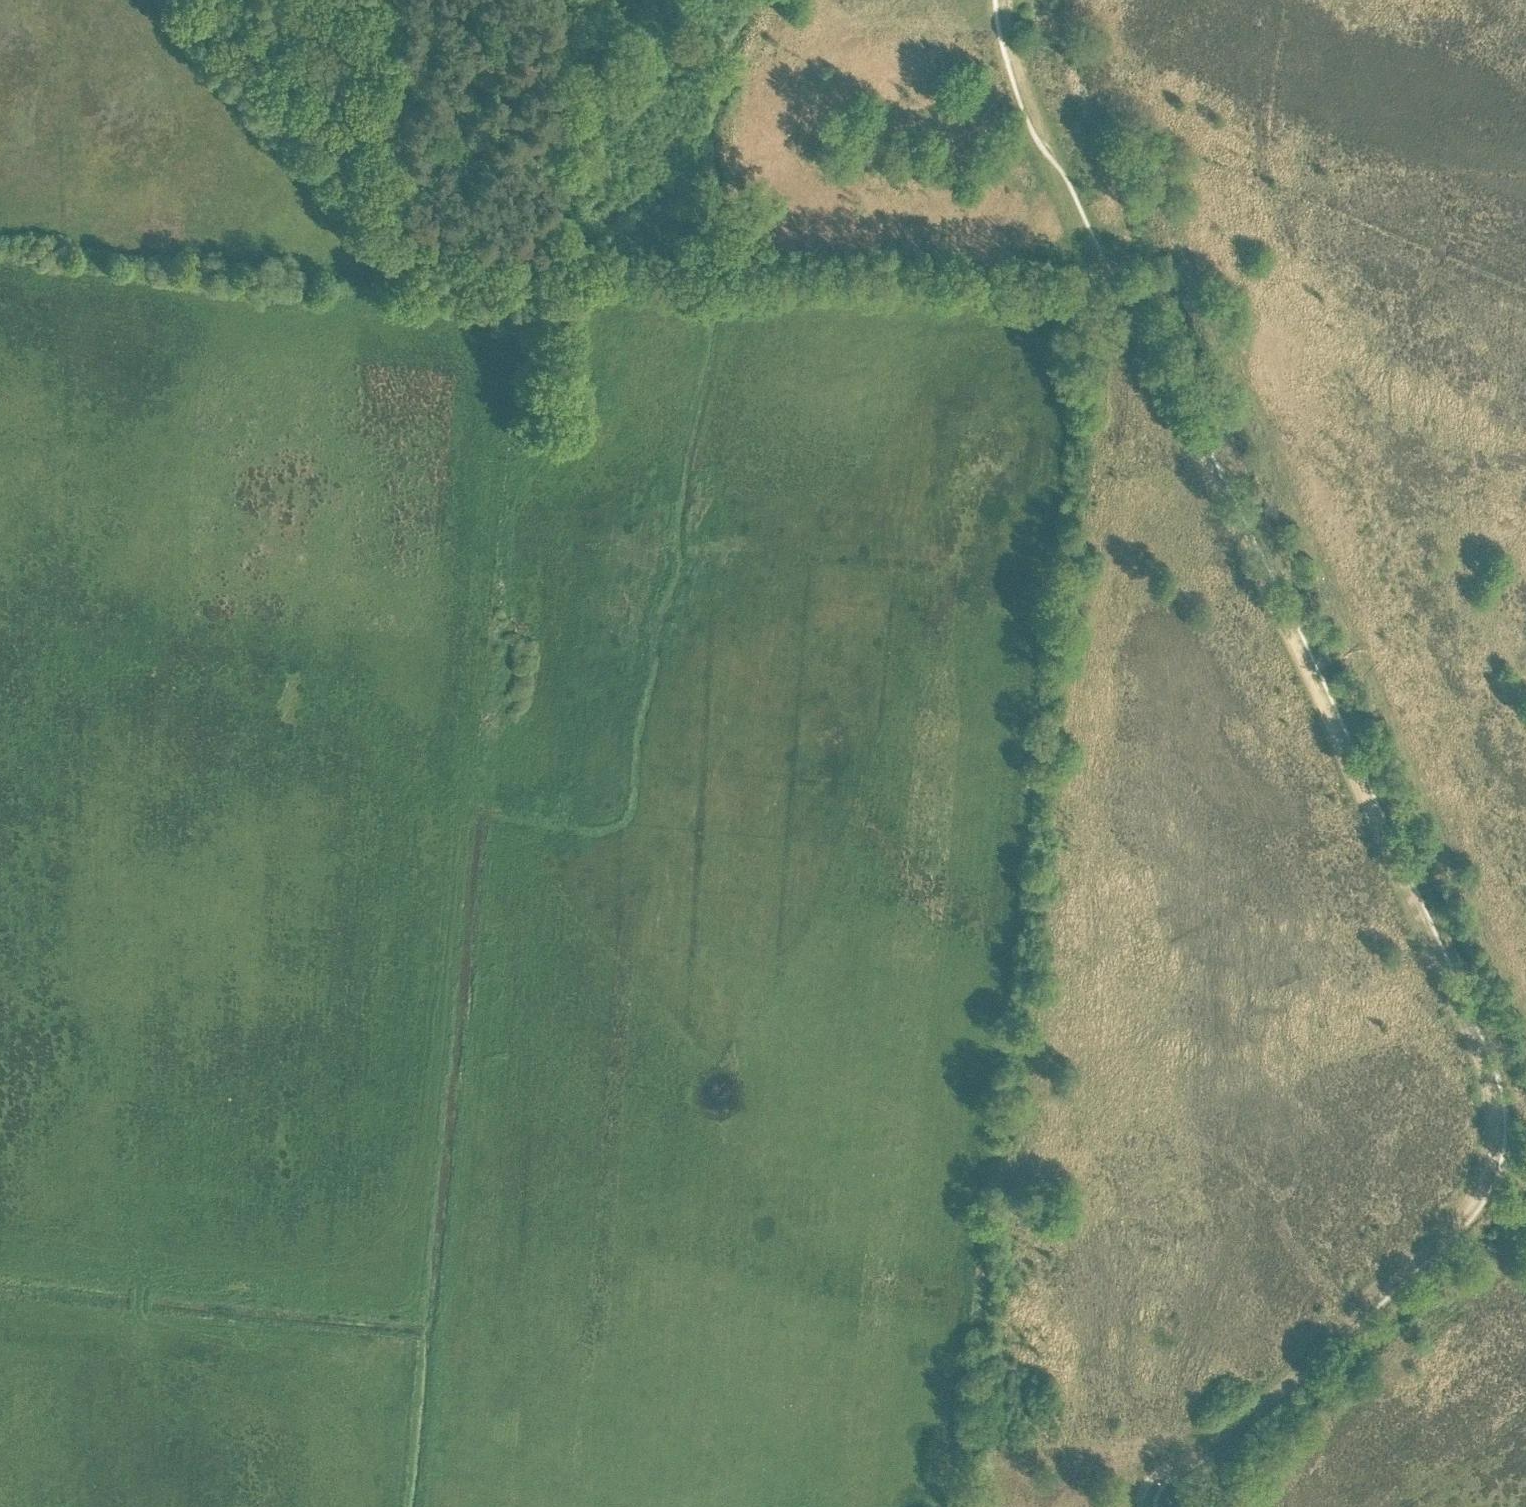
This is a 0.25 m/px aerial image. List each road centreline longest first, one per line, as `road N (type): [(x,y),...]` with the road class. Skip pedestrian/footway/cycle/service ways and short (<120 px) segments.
road 1 (track): [(1003,0),(1023,89),(1061,190),(1302,659),(1491,1091),(1487,1169),(1458,1215),(1284,1381),(1207,1446),(1157,1472),(1139,1506)]

